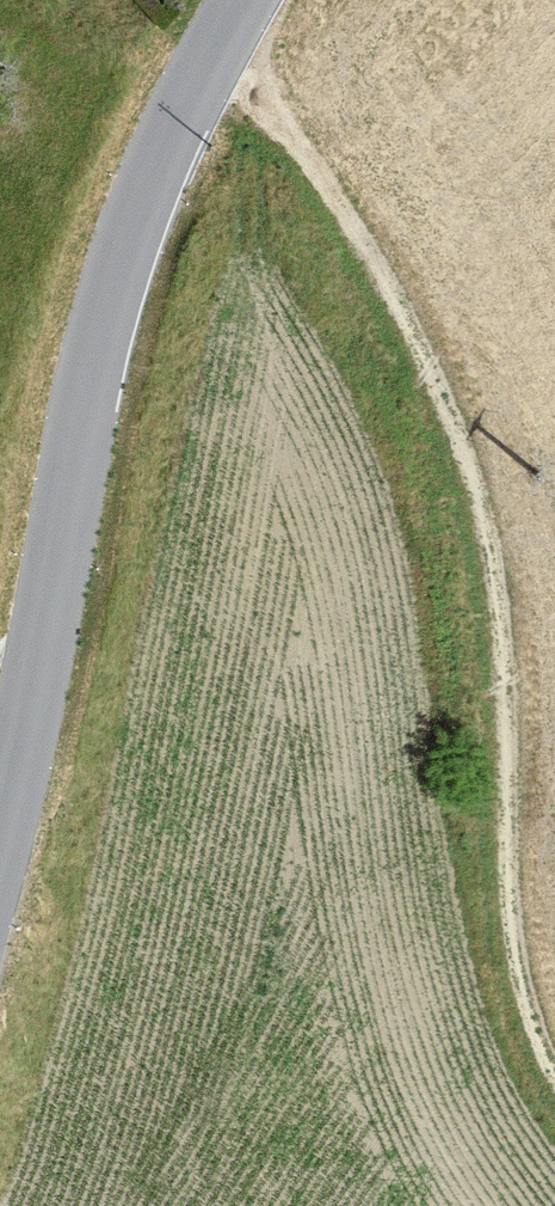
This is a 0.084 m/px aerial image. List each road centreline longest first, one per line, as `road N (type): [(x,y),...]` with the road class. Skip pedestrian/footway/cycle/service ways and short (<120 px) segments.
road 1 (track): [(208,30),(402,272),(494,489),(526,670),(519,862),(554,1010)]
road 2 (tertiary): [(225,0),(126,248),(93,464),(0,879)]

